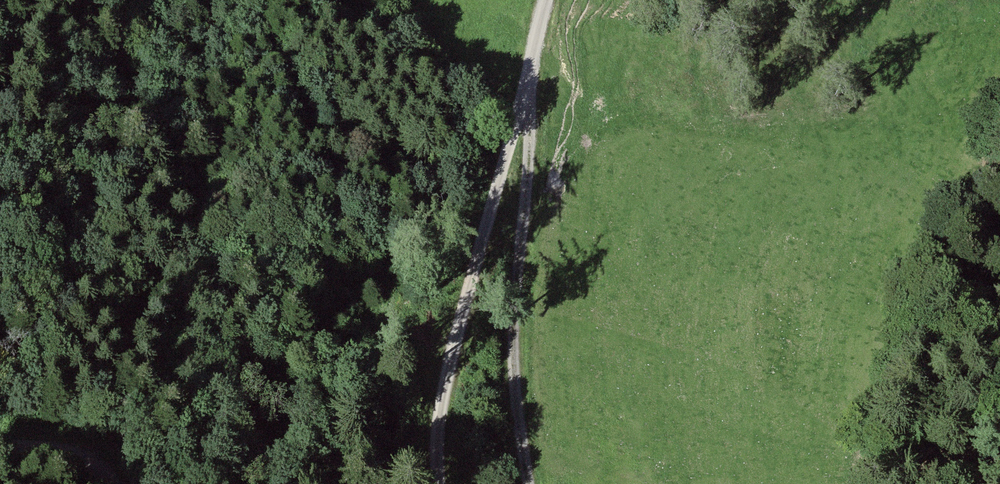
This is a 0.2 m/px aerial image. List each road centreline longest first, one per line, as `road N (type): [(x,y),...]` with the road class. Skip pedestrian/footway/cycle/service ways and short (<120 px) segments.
road 1 (track): [(547,0),(454,347),(438,483)]
road 2 (track): [(530,63),(533,156),(512,372),(529,483)]
road 3 (track): [(127,483),(95,459),(0,450)]

